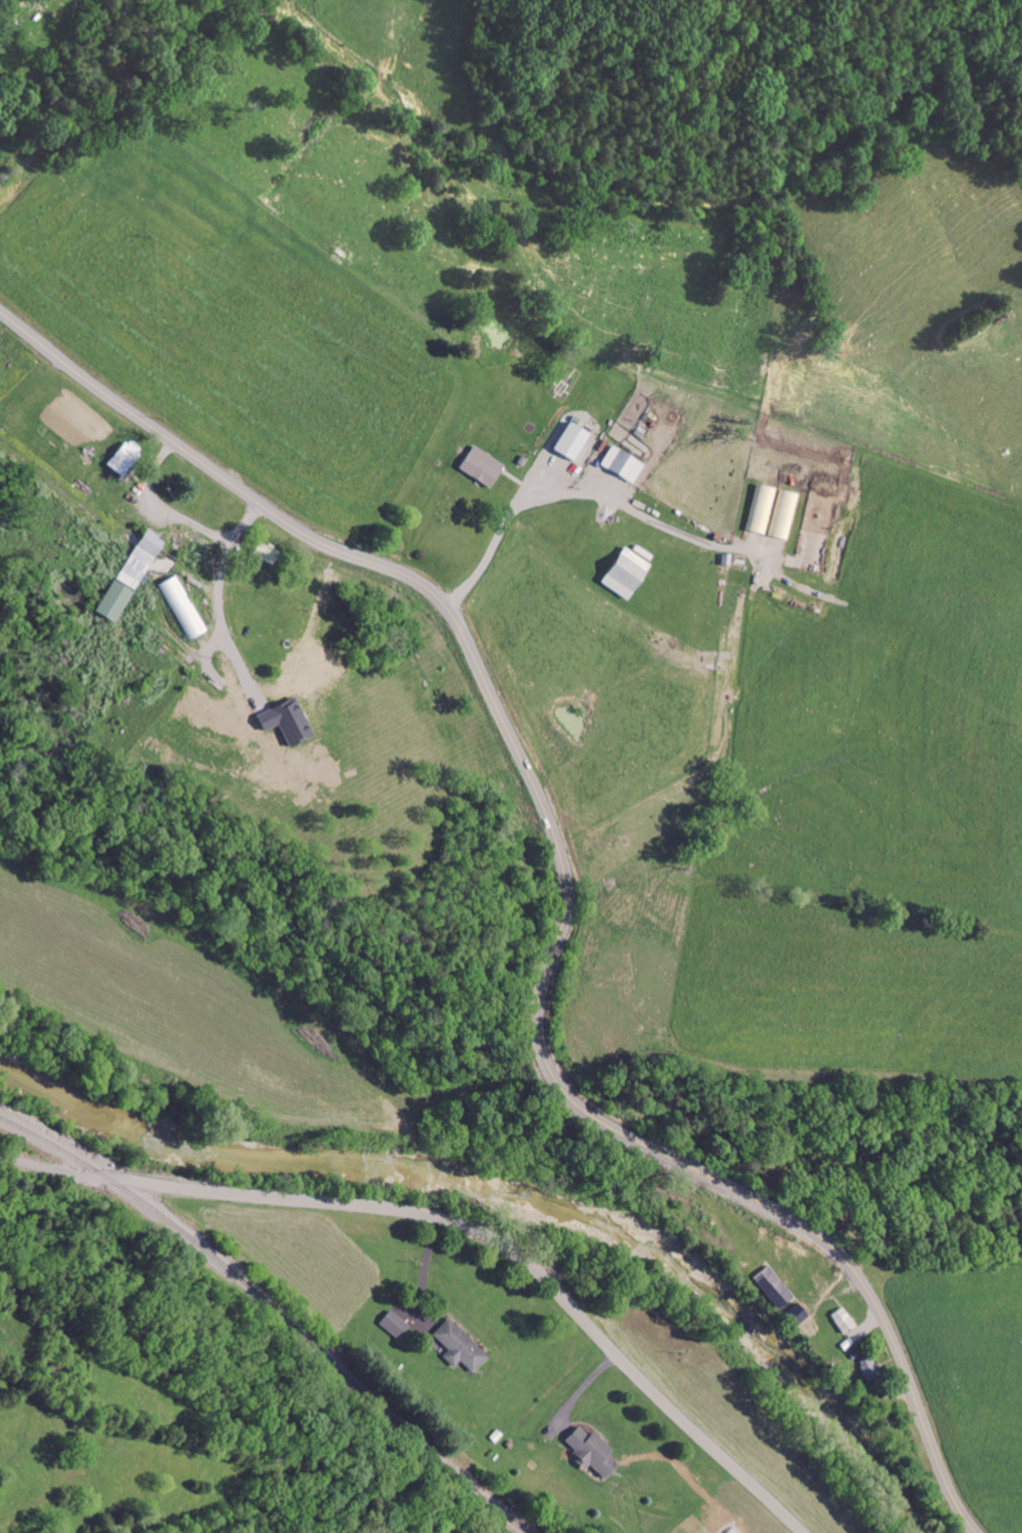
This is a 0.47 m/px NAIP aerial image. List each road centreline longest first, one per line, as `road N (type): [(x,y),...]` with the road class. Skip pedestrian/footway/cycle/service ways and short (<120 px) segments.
road 1 (secondary): [(978,1532),(943,1473),(890,1328),(839,1250),(782,1210),(604,1122),(558,1082),(540,1020),(568,904),(565,864),(527,762),(447,606),(405,573),(283,518),(0,311)]
road 2 (residential): [(0,1158),(80,1176),(405,1210),(482,1233),(549,1284),(802,1532)]

